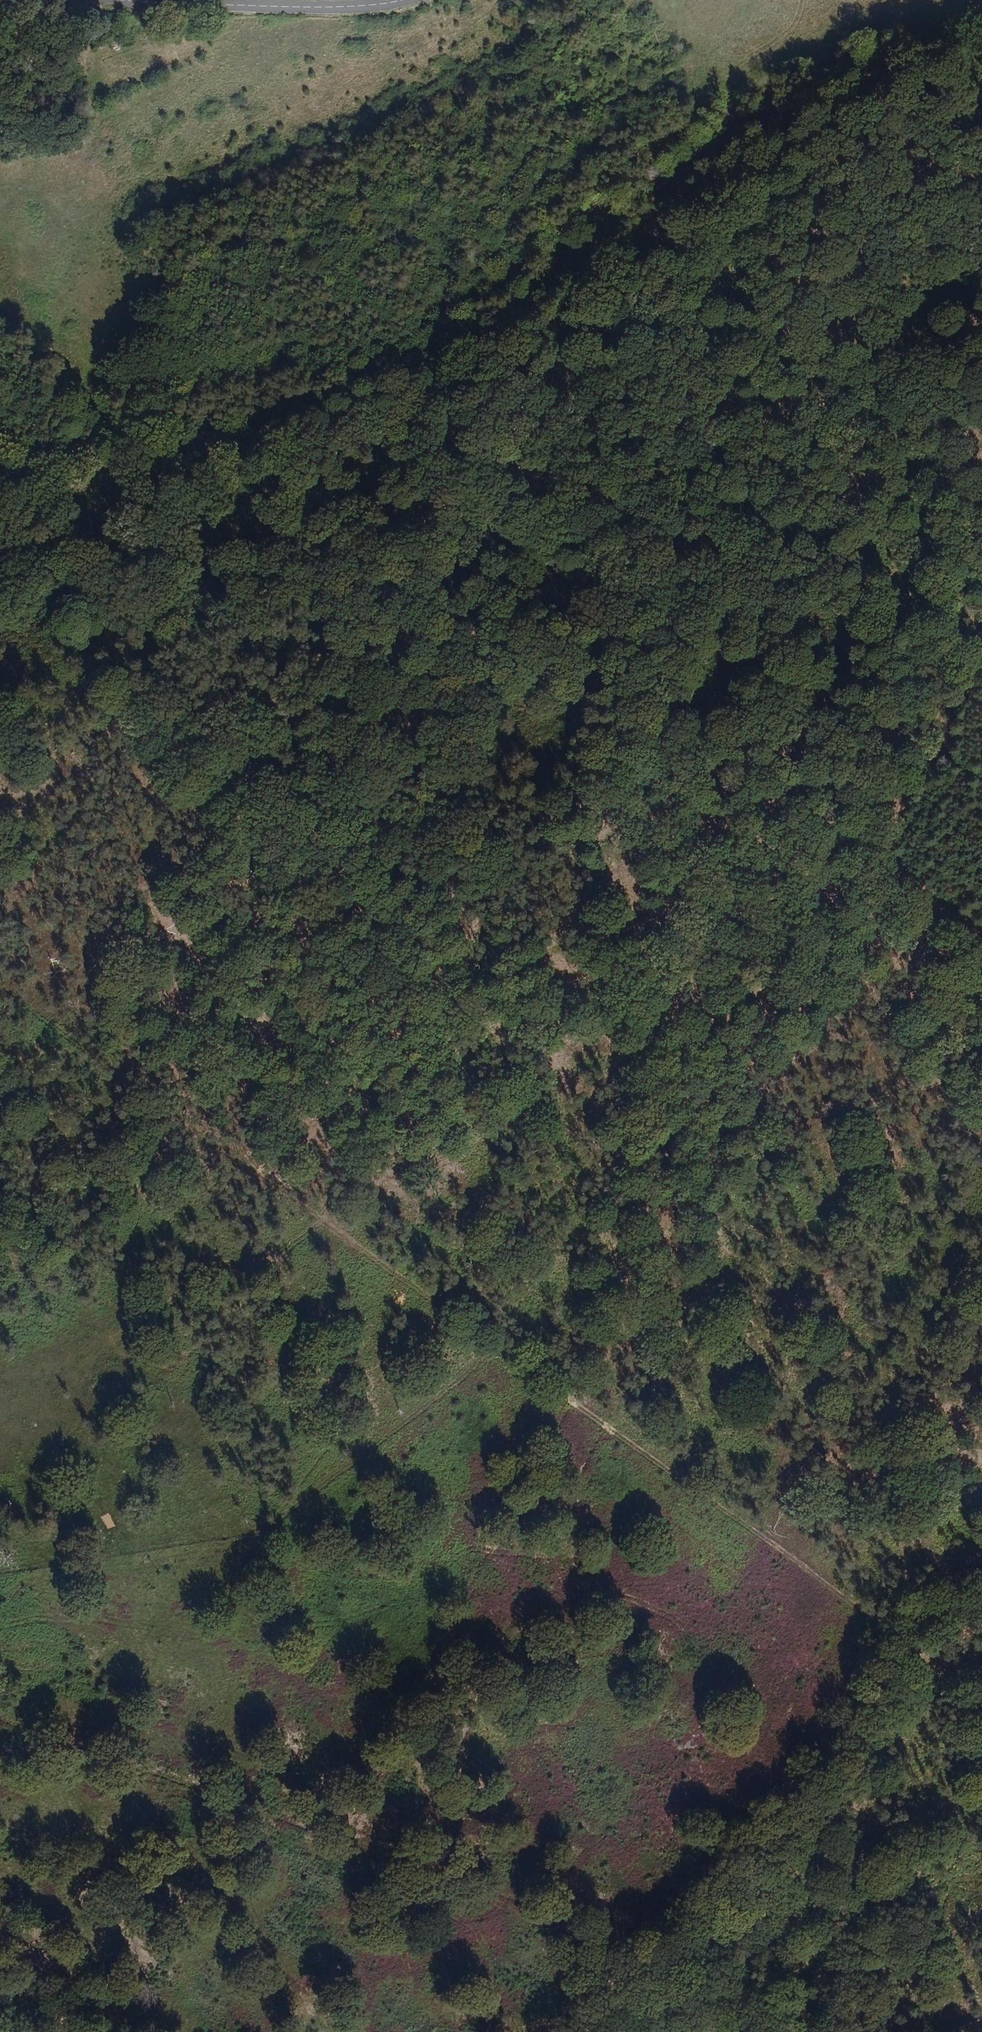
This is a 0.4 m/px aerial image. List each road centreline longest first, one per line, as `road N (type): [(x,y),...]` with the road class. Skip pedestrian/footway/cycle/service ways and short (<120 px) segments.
road 1 (secondary): [(396,0),(364,8),(147,0)]
road 2 (track): [(114,2031),(0,1948)]

